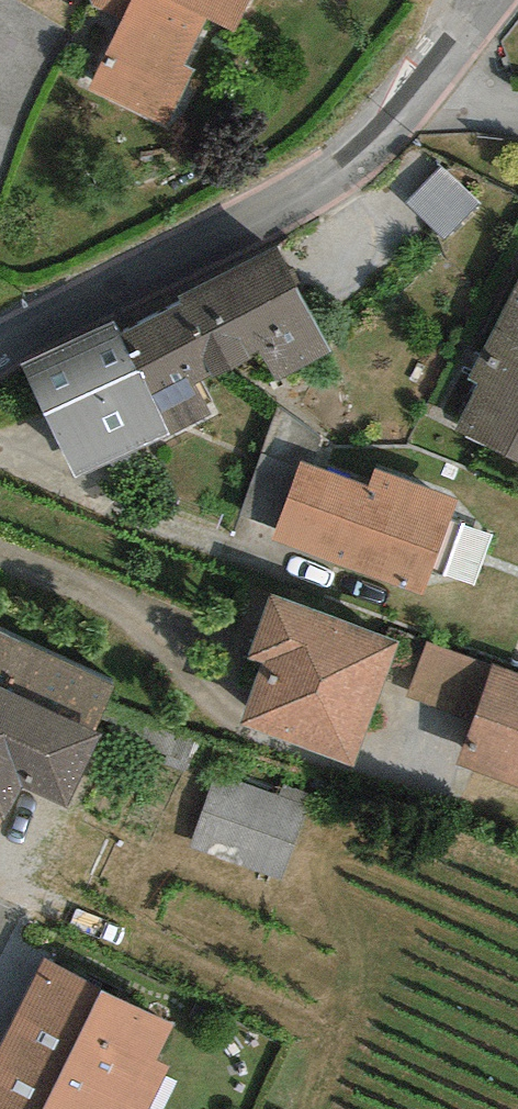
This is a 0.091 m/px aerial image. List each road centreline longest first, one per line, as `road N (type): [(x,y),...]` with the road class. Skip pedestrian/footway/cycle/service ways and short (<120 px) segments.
road 1 (tertiary): [(482,0),(415,89),(330,179),(0,344)]

